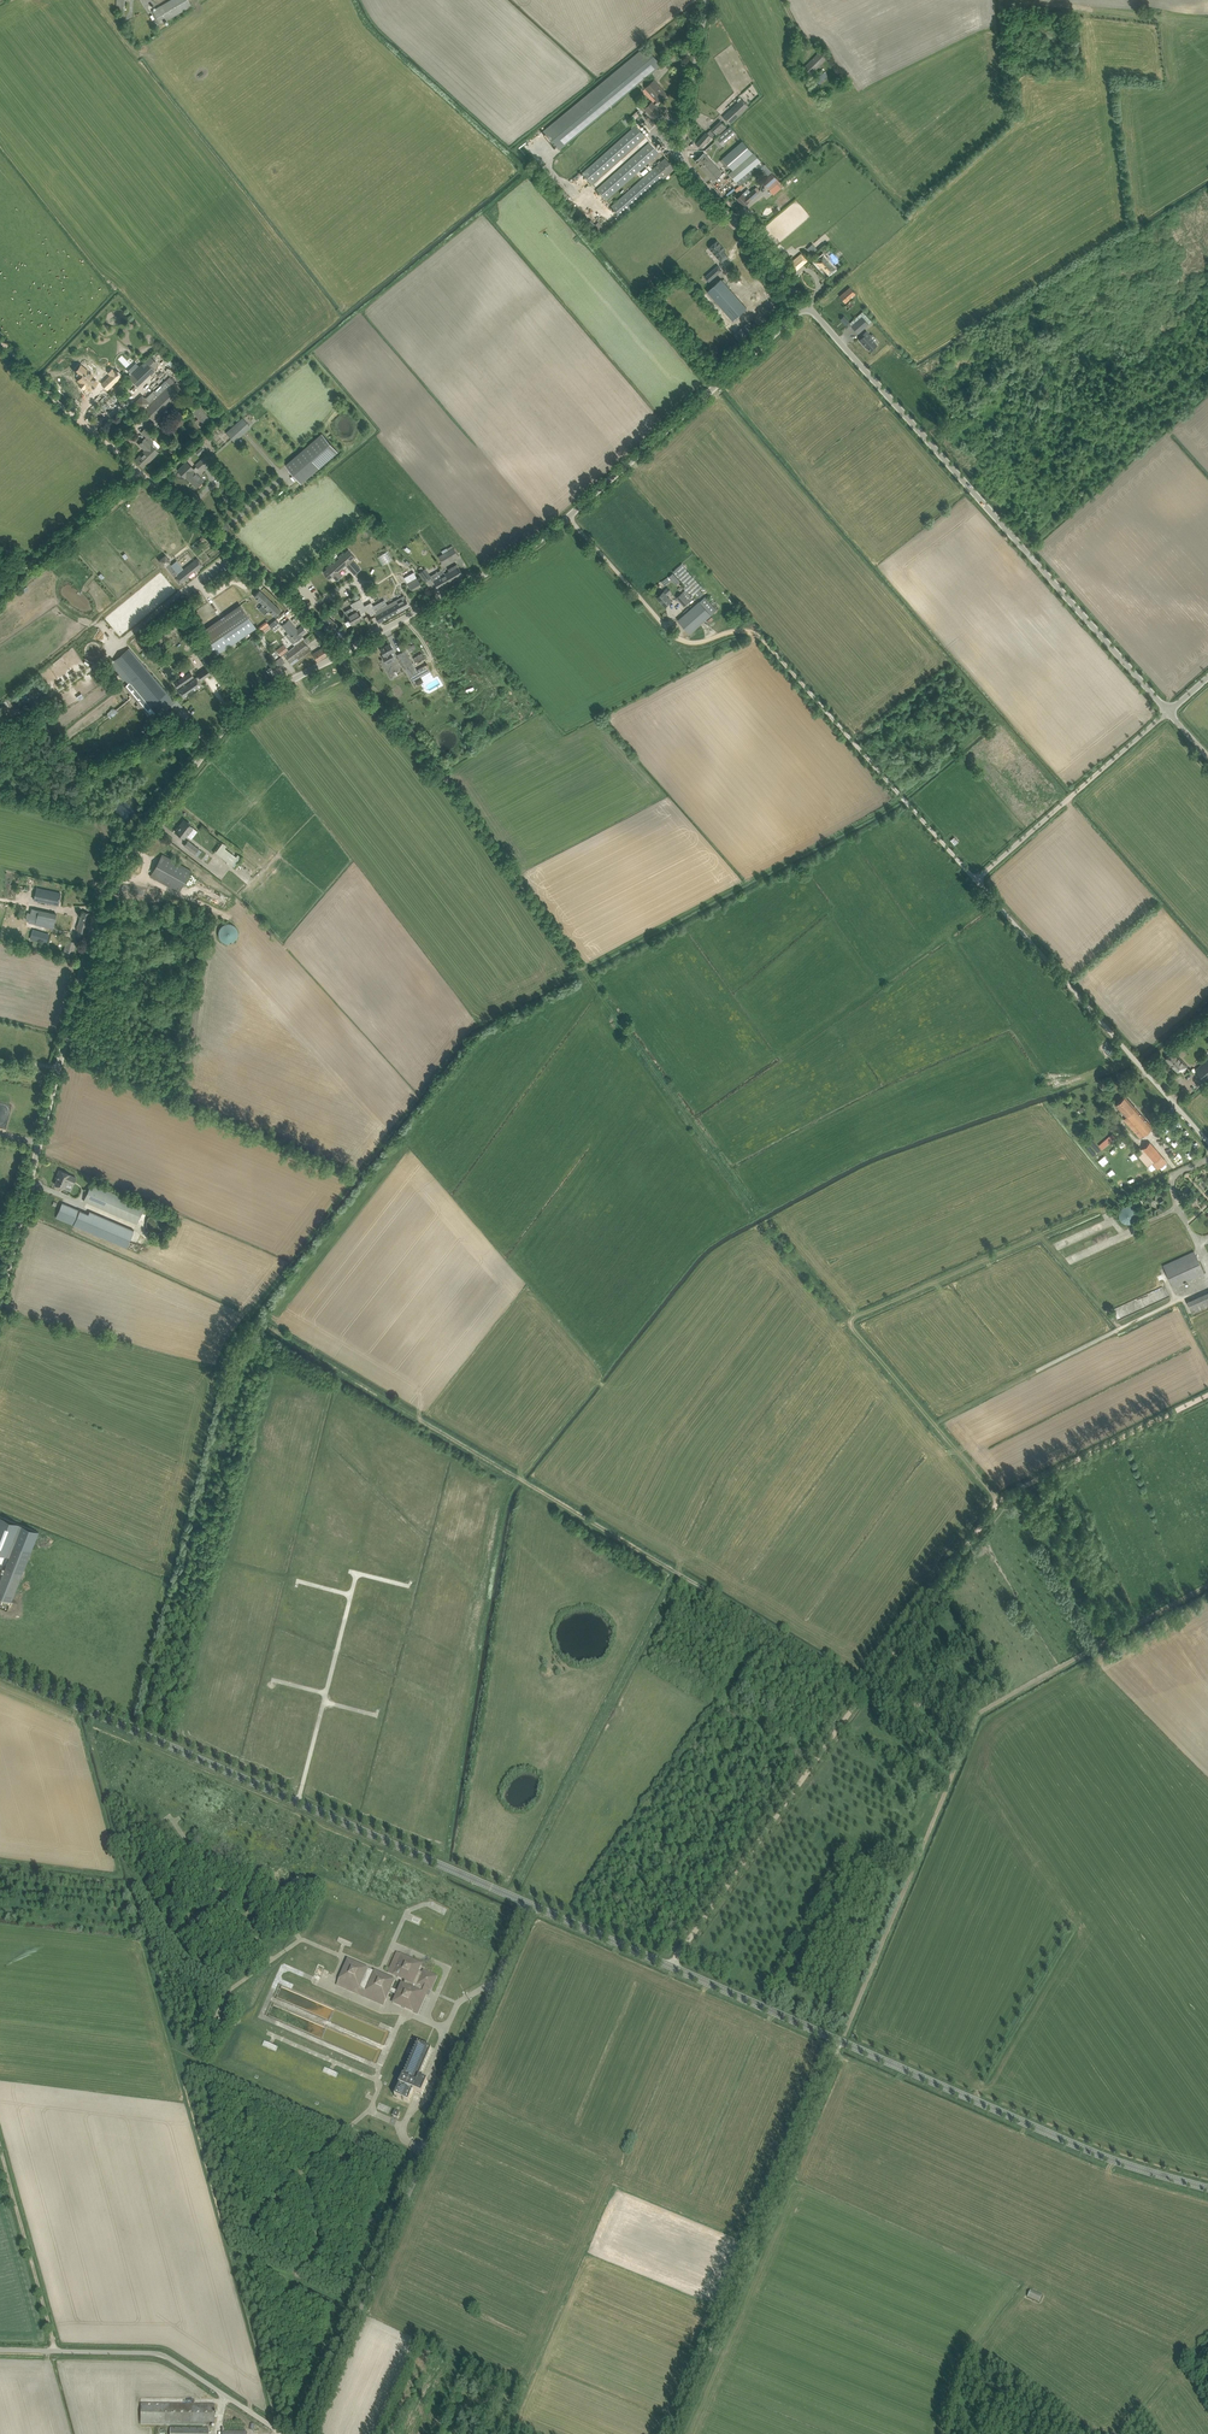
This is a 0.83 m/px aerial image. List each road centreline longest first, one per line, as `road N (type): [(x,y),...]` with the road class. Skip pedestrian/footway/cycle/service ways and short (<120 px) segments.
road 1 (track): [(1207,1394),(1002,1497),(669,1966)]
road 2 (unclassified): [(0,1285),(104,884),(235,716),(340,653)]
road 3 (tertiary): [(1207,2187),(1108,2159),(531,1903)]
road 4 (track): [(867,1687),(271,1329)]
road 5 (unclassified): [(1207,1142),(976,879),(1168,709)]
road 6 (tertiary): [(531,1903),(0,1672)]
road 7 (unclassified): [(305,2433),(531,1903)]
road 8 (unclassified): [(1168,709),(808,304)]
road 9 (track): [(672,2433),(842,2041)]
road 10 (track): [(340,653),(473,809),(586,970)]
road 11 (track): [(510,1894),(677,1573)]
road 12 (track): [(586,970),(903,797)]
road 13 (unclassified): [(808,304),(688,162),(707,0)]
road 14 (unclassified): [(567,520),(808,304)]
road 15 (unclassified): [(290,2433),(164,2351),(0,2347)]
road 16 (unclassified): [(340,653),(110,446)]
road 17 (unclassified): [(340,653),(567,520)]
road 18 (unclassified): [(773,646),(738,632),(685,643),(567,520)]
road 19 (track): [(54,2347),(0,2151)]
road 20 (track): [(903,797),(773,646)]
road 21 (track): [(1003,4),(1163,19)]
road 22 (track): [(110,446),(0,340)]
road 23 (track): [(140,471),(30,564)]
road 24 (track): [(586,970),(663,1082)]
road 25 (track): [(903,797),(999,715)]
road 26 (track): [(1018,127),(1003,4)]

